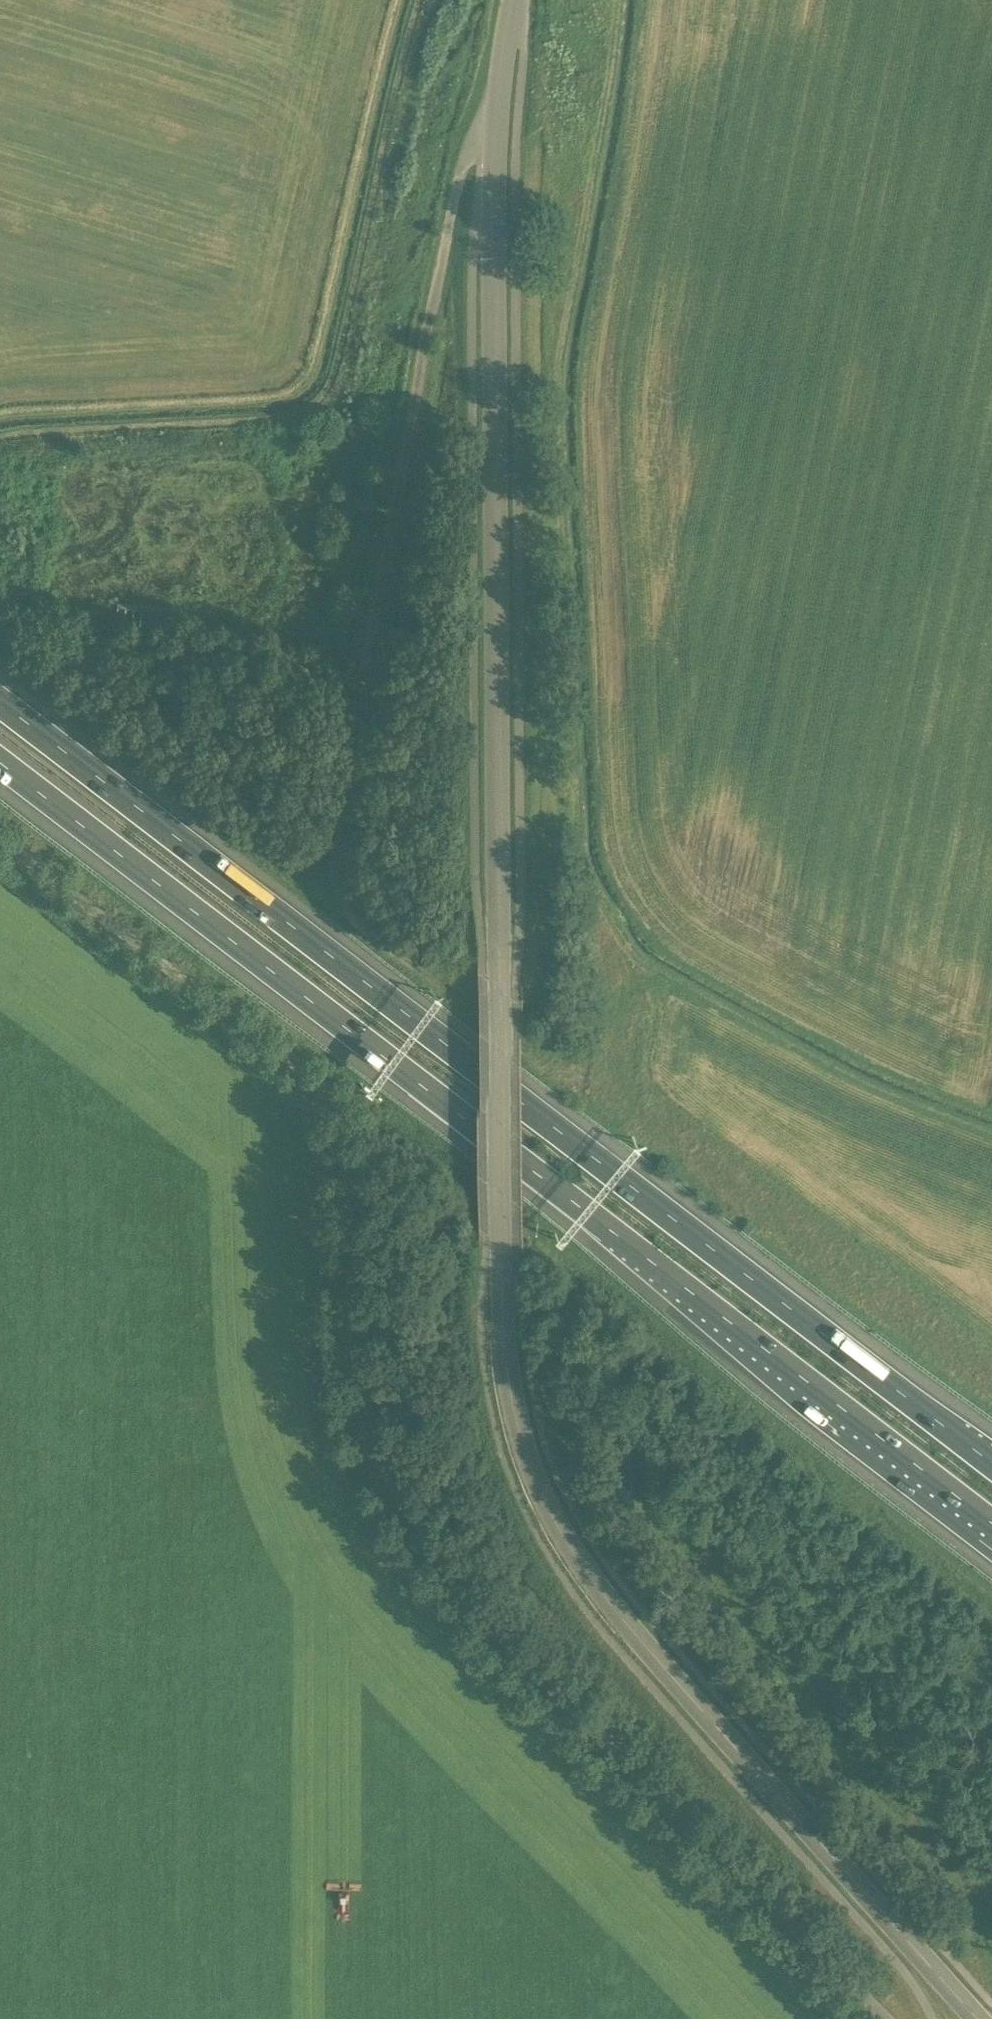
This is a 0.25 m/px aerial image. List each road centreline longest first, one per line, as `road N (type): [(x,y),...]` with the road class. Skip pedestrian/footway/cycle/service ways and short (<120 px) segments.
road 1 (unclassified): [(979,2018),(606,1599),(550,1513),(515,1413),(502,1278),(493,385),(497,121),(515,0)]
road 2 (unclassified): [(885,2018),(500,1629),(403,1504),(356,1371),(342,1158),(320,1086),(0,839)]
road 3 (motorway): [(0,762),(991,1526)]
road 4 (motorway): [(991,1465),(0,705)]
road 5 (track): [(497,121),(472,140),(458,182),(347,746),(339,884),(350,911),(376,938),(579,1093)]

